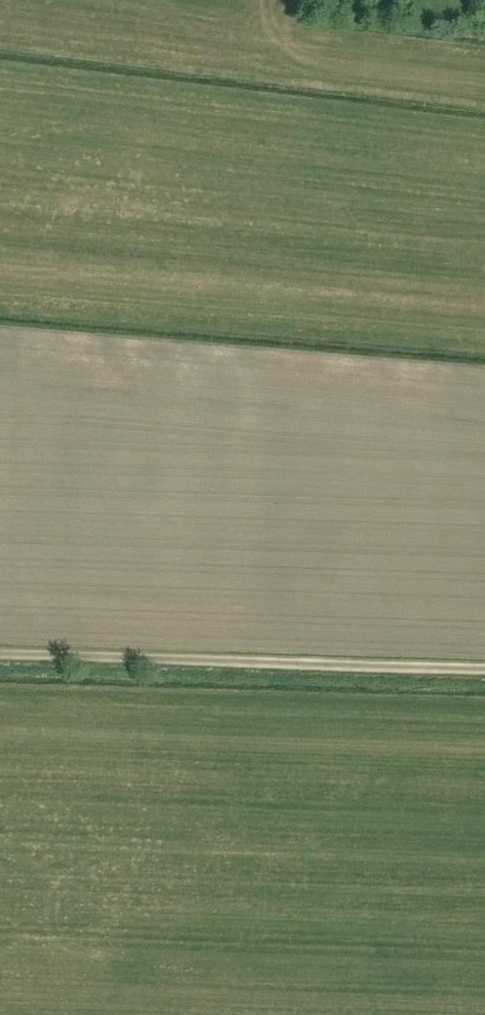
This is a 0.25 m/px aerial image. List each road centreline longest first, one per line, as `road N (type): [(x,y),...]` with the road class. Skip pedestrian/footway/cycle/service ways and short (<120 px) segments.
road 1 (track): [(484,671),(0,656)]

